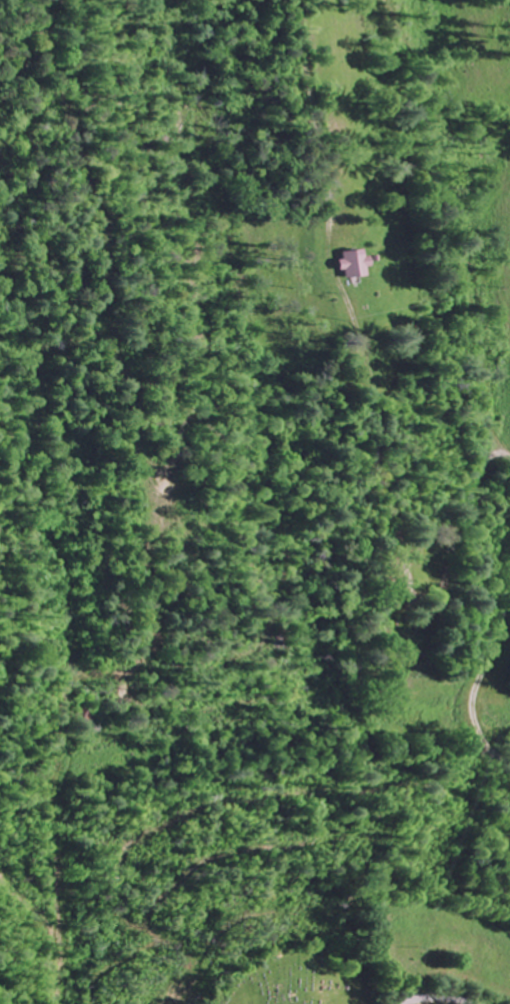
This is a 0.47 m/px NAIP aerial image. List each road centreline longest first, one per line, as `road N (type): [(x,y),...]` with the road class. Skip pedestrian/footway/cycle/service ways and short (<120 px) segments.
road 1 (residential): [(206,1003),(254,897),(388,857),(381,723),(313,589),(400,522),(501,522),(509,515)]

